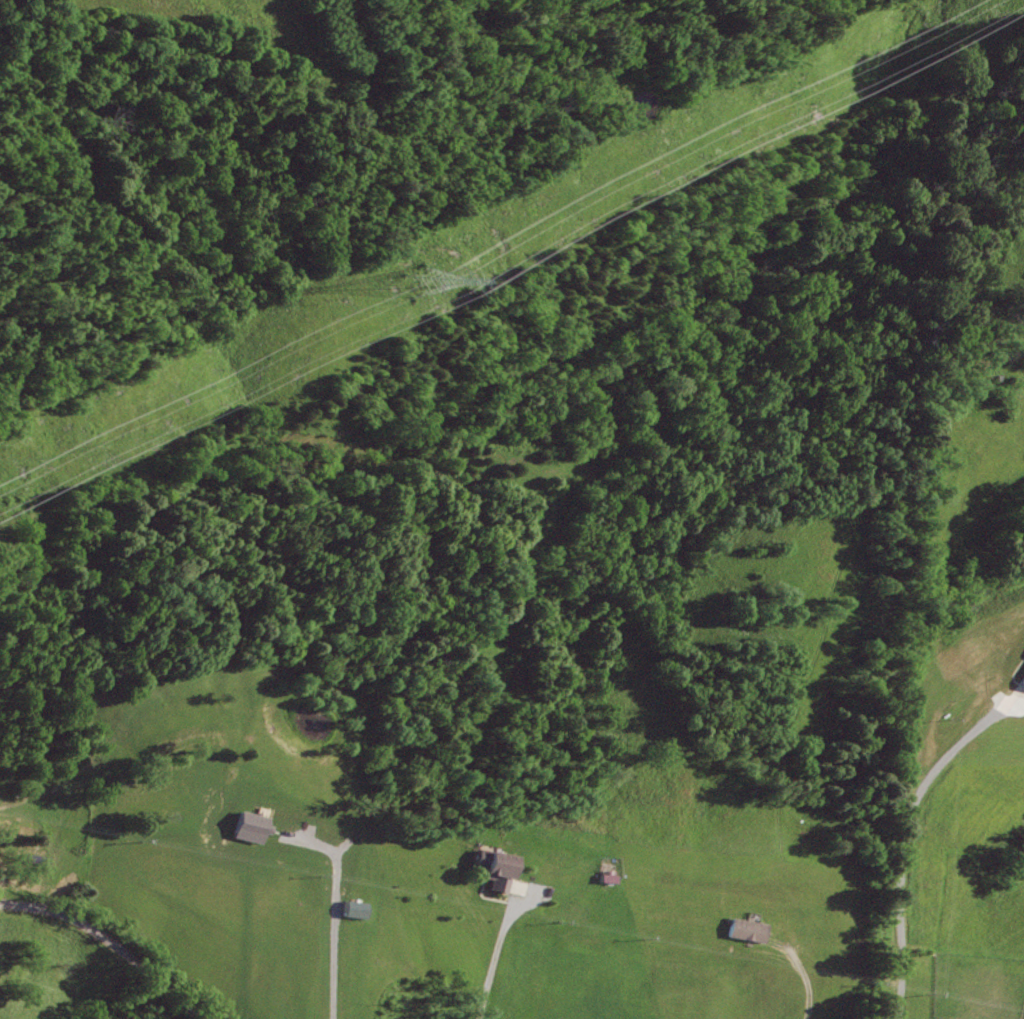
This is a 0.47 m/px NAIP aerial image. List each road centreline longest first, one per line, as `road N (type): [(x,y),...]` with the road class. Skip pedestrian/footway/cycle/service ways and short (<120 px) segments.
road 1 (residential): [(0,908),(83,923),(204,1018)]

